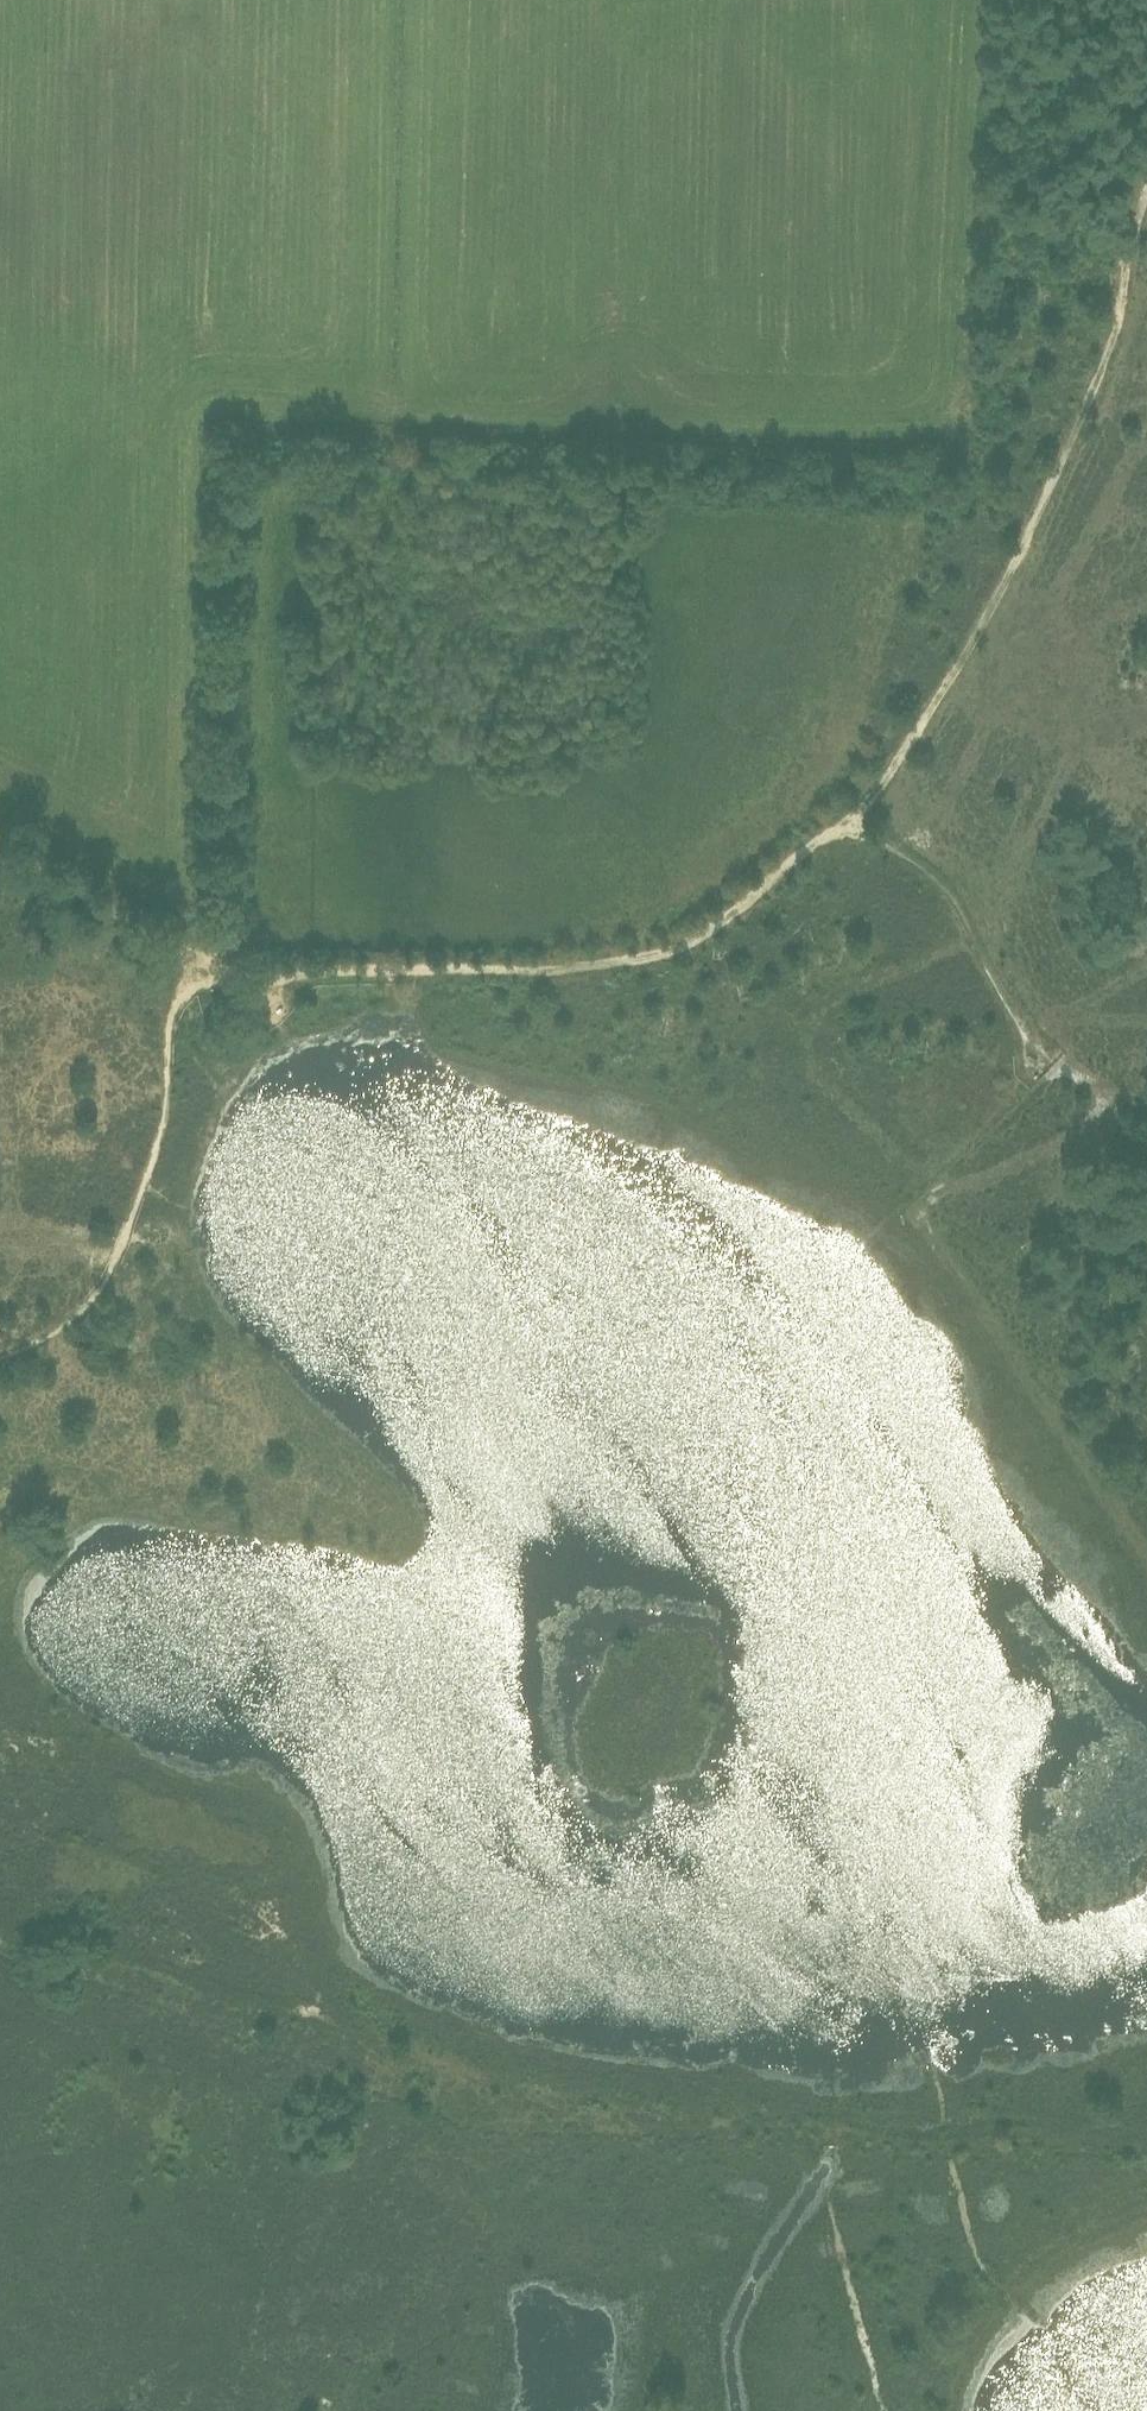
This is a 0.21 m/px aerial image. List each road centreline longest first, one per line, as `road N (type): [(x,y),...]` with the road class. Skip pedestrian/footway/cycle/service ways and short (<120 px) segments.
road 1 (track): [(1146,186),(1095,382),(1003,586),(901,753),(841,826)]
road 2 (track): [(841,826),(701,937),(608,969),(248,977),(195,960)]
road 3 (track): [(195,960),(67,882),(0,857)]

